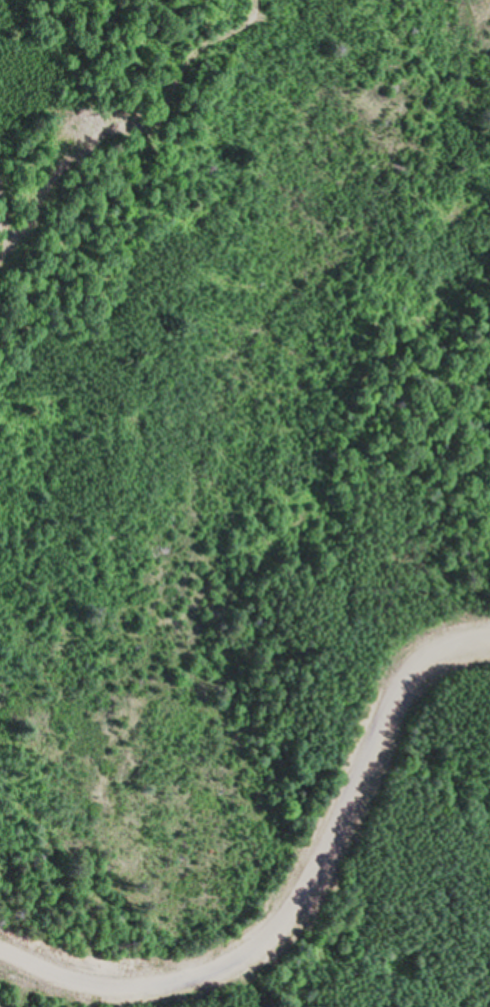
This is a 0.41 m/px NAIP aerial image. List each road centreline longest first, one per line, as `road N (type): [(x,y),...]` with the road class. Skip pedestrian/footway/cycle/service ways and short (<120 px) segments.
road 1 (residential): [(0,946),(76,980),(174,981),(244,957),(310,878),(387,698),(434,649),(489,639)]

